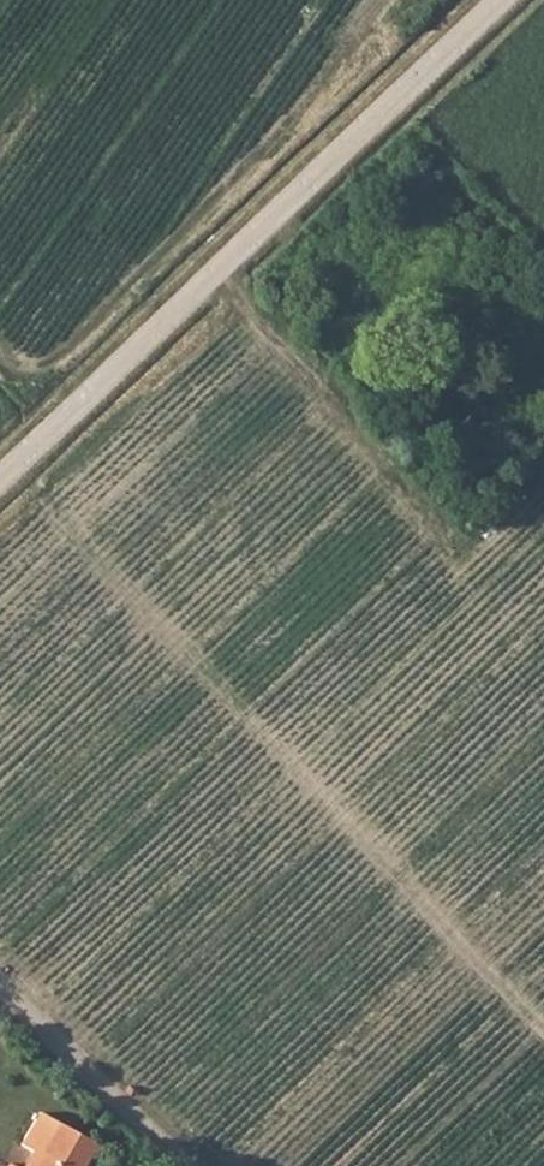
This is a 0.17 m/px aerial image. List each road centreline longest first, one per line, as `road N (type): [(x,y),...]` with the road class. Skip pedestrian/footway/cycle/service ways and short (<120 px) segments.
road 1 (unclassified): [(0,474),(499,0)]

